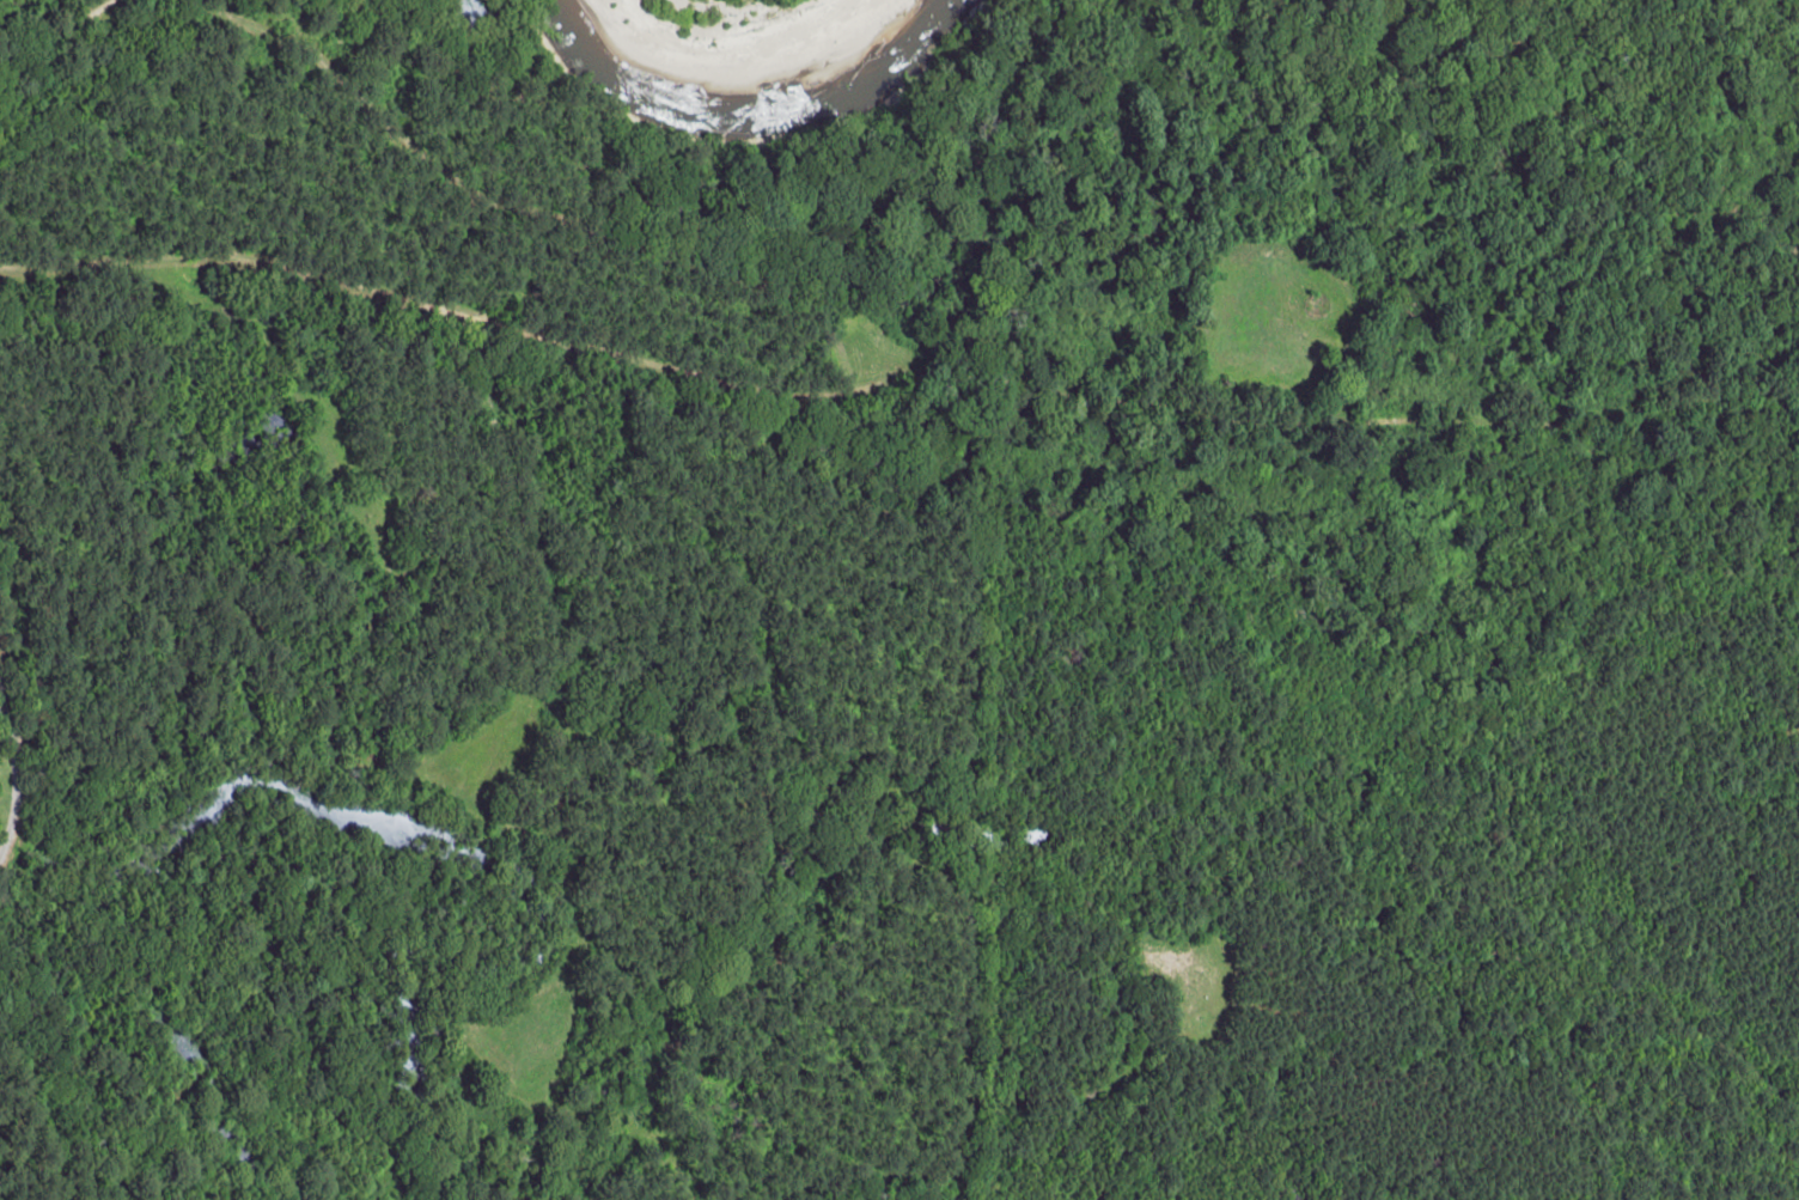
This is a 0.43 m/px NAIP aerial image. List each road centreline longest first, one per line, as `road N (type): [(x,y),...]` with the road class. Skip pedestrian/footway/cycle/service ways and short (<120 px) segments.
road 1 (residential): [(0,955),(19,931),(0,735)]
road 2 (residential): [(0,103),(85,45),(97,0)]

